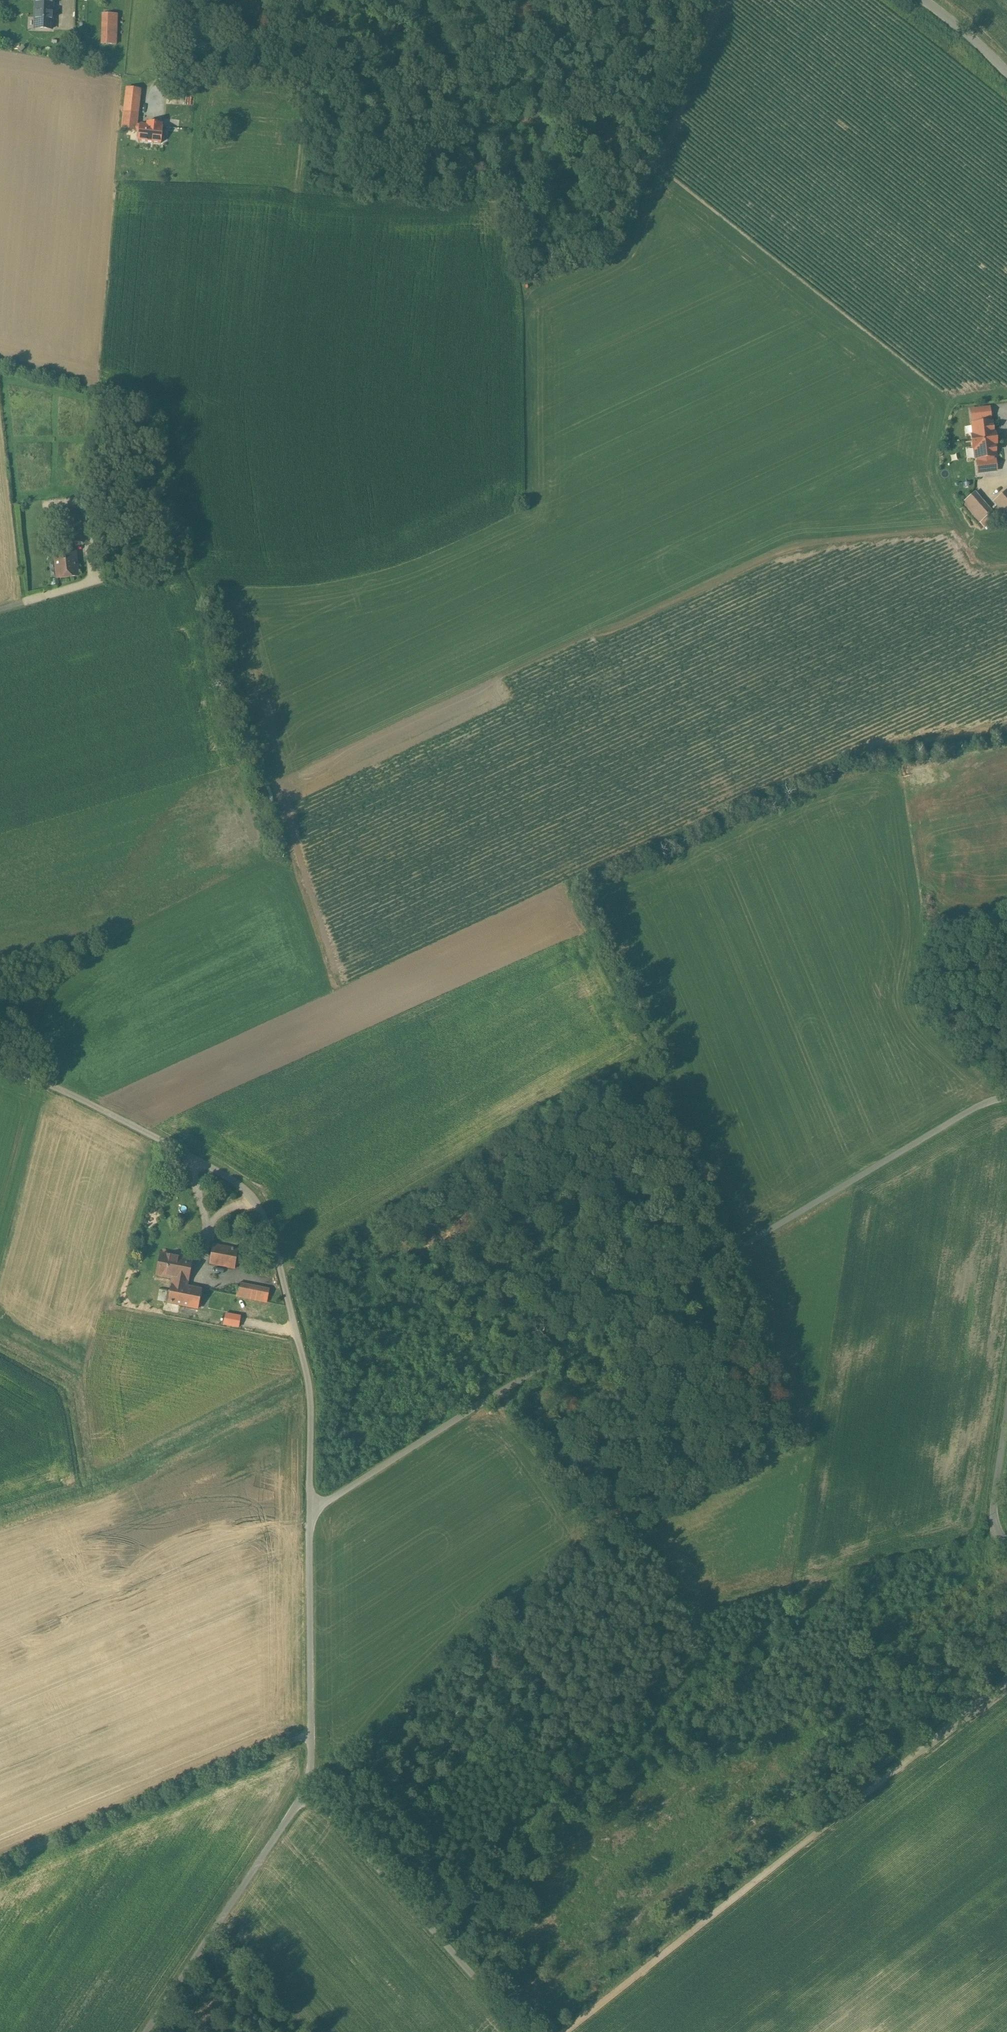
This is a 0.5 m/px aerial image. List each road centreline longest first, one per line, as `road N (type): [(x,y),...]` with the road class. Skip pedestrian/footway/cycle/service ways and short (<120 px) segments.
road 1 (unclassified): [(312,1505),(941,1127),(1006,1097)]
road 2 (unclassified): [(312,1505),(309,1387),(279,1259),(250,1195),(80,1099),(0,1067)]
road 3 (unclassified): [(523,2031),(308,1792)]
road 4 (unclassified): [(146,2031),(308,1792)]
road 5 (unclassified): [(308,1792),(312,1505)]
road 6 (track): [(281,0),(285,201)]
road 7 (unclassified): [(1006,1409),(996,1496),(1006,1541)]

